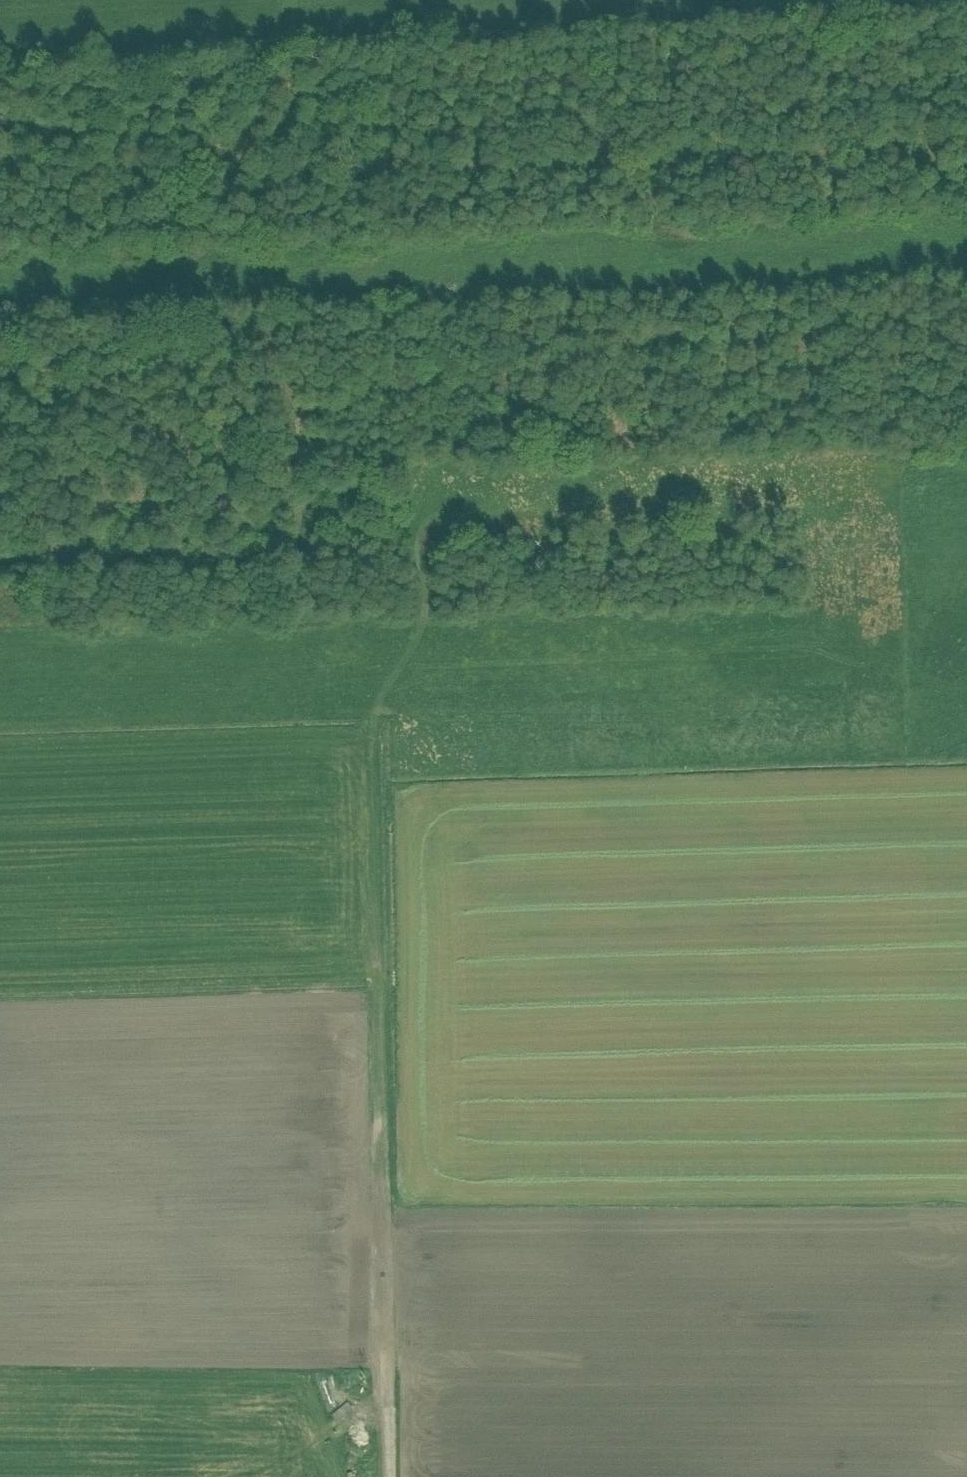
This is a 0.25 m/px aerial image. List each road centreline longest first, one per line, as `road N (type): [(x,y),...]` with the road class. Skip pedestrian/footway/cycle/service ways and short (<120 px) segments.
road 1 (track): [(0,566),(297,557)]
road 2 (track): [(297,557),(431,557)]

